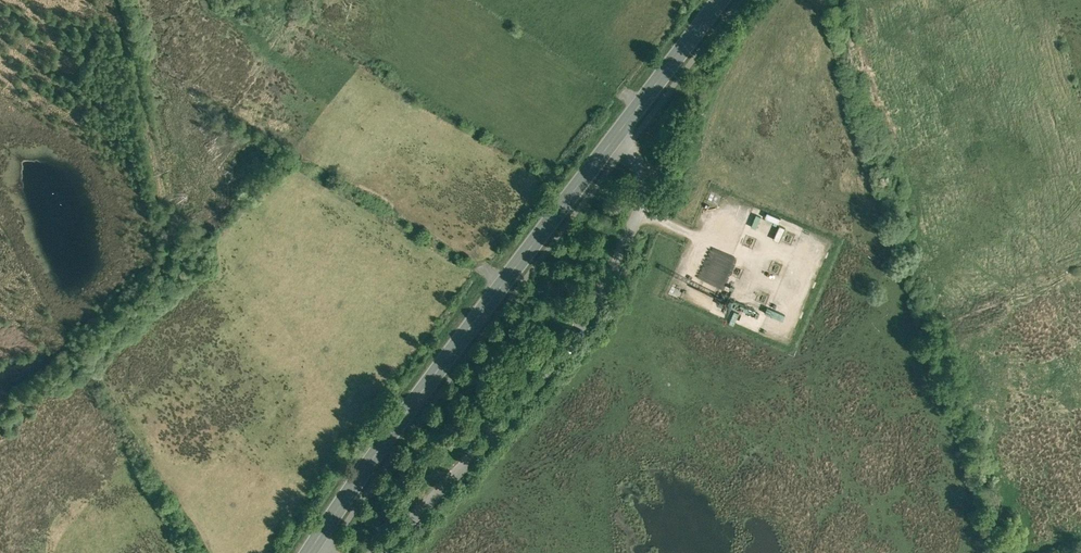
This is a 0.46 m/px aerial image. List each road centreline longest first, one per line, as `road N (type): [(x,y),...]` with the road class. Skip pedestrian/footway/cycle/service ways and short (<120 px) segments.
road 1 (unclassified): [(609,136),(639,168),(643,186),(594,310),(492,432),(372,552)]
road 2 (primary): [(310,542),(609,136)]
road 3 (primary): [(609,136),(714,0)]

